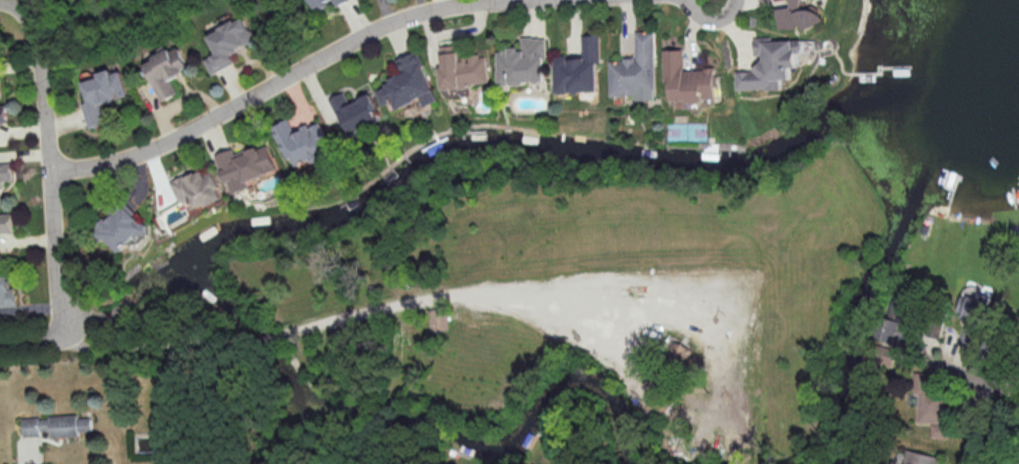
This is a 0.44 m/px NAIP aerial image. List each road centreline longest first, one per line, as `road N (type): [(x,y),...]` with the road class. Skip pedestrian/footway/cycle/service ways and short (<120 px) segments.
road 1 (residential): [(49,168),(91,166),(180,138),(397,22),(554,0)]
road 2 (residential): [(58,336),(42,77),(19,0)]
road 3 (residential): [(282,334),(437,299),(542,304)]
road 4 (residential): [(0,347),(58,336),(140,346),(255,341)]

